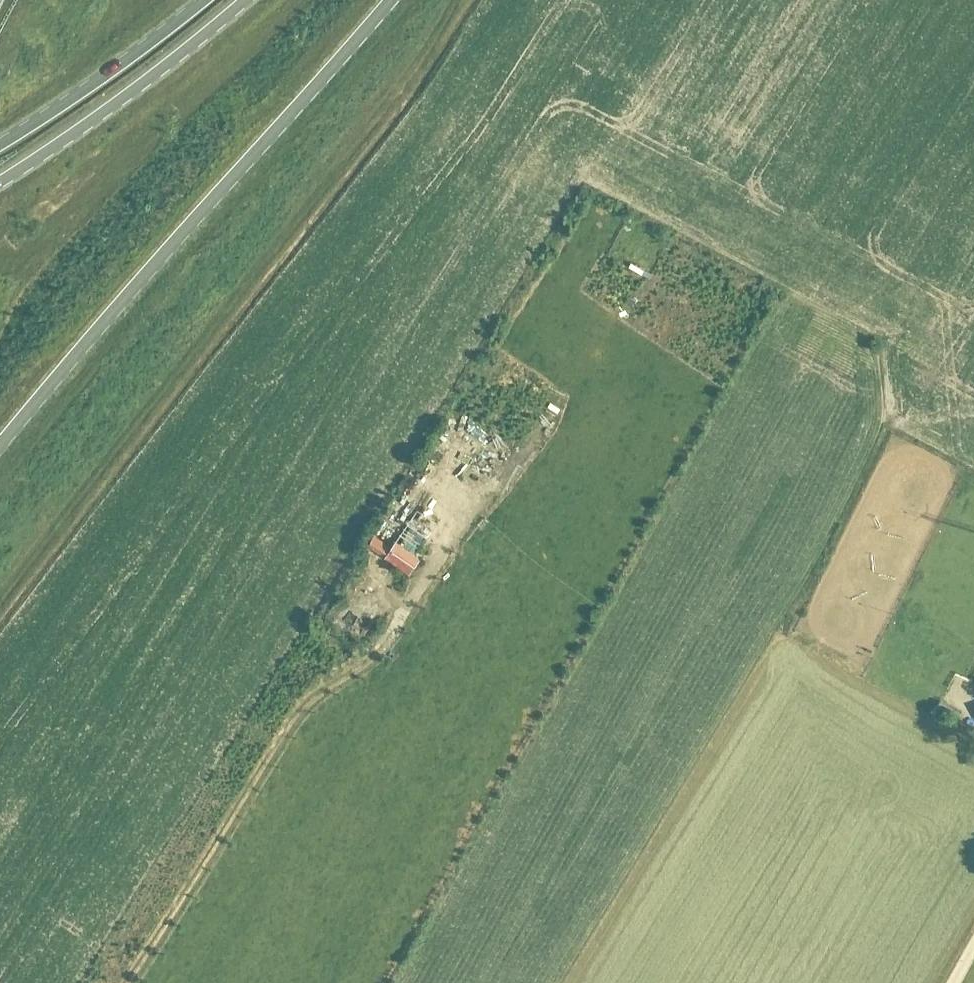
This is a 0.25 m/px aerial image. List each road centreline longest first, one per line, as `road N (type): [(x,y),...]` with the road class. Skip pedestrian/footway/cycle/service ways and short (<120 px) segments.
road 1 (track): [(127,982),(299,711),(372,659),(535,436)]
road 2 (primary): [(0,444),(389,0)]
road 3 (trunk): [(0,182),(160,72),(246,0)]
road 4 (trunk): [(204,0),(0,145)]

